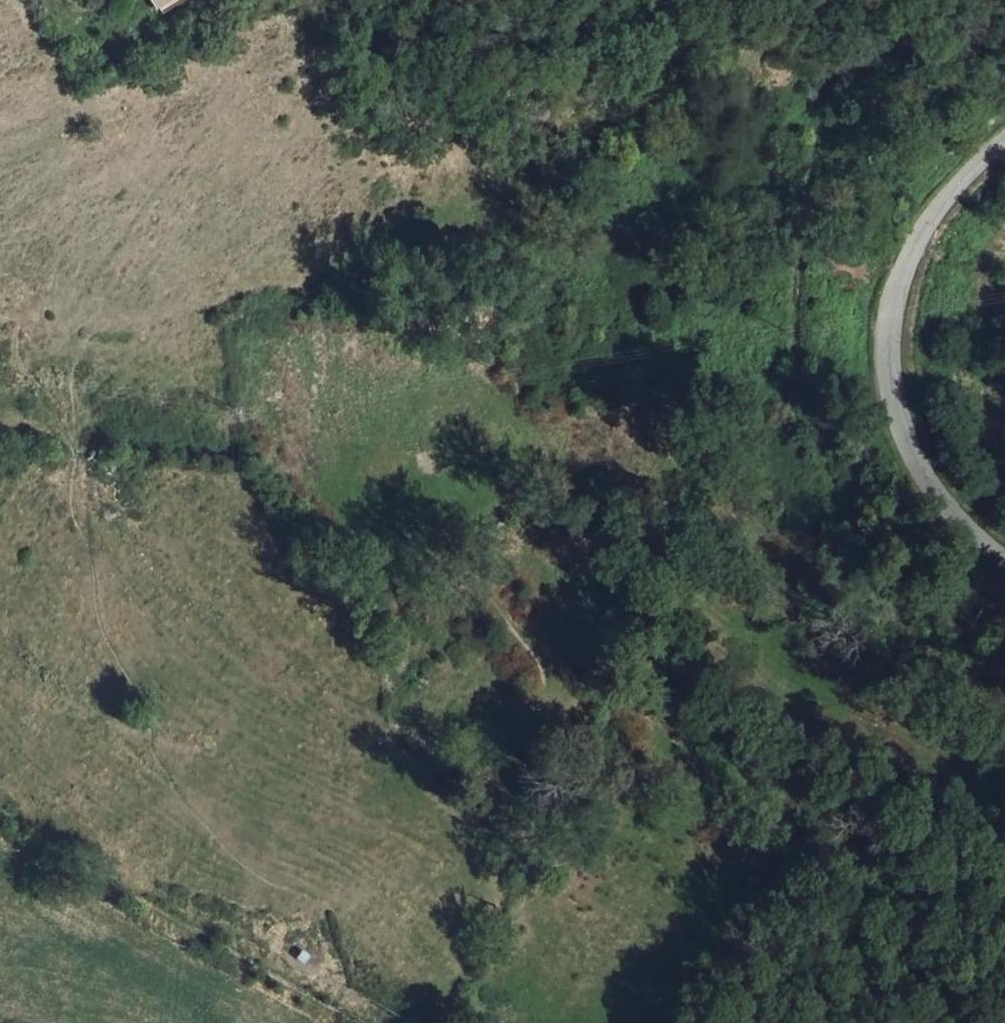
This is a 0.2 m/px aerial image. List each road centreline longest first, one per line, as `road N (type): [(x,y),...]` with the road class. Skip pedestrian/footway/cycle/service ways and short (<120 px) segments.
road 1 (track): [(1004,704),(905,622),(880,557),(854,535),(796,360),(800,239),(832,154),(920,51),(984,0)]
road 2 (unclassified): [(1004,137),(974,164),(903,262),(887,360),(906,449),(953,516),(1004,556)]
road 3 (track): [(841,0),(795,49),(672,84),(629,115),(588,128)]

